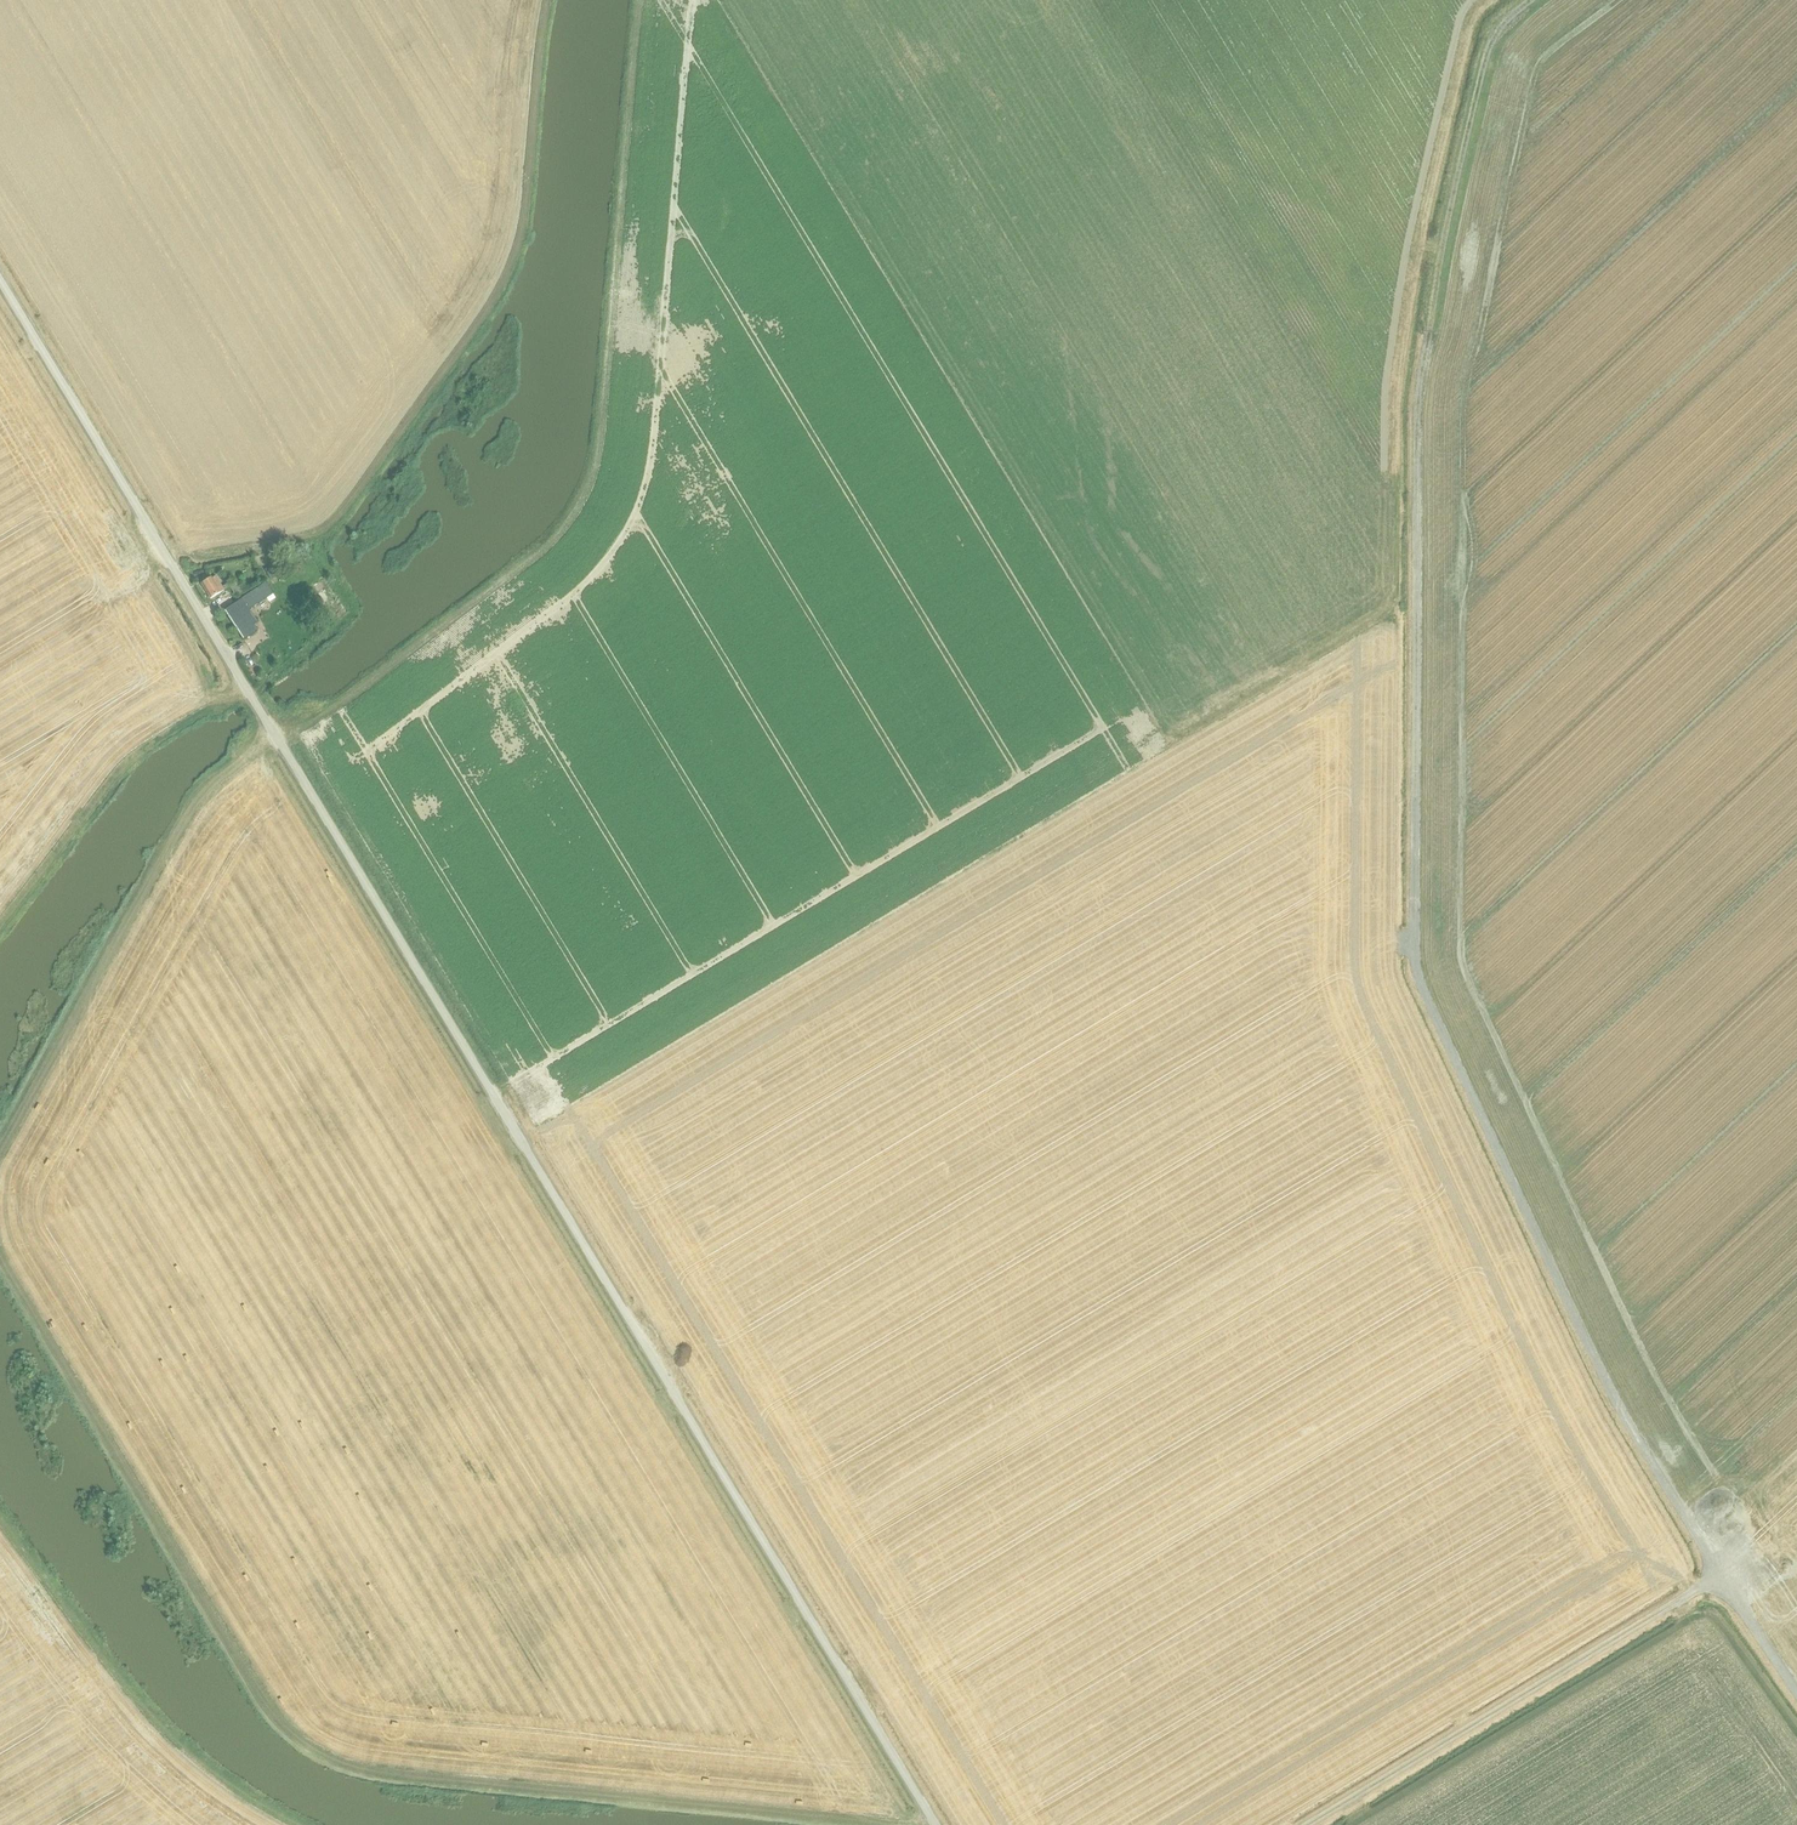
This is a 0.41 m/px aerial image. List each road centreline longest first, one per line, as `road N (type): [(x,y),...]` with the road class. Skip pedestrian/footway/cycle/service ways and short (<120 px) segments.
road 1 (unclassified): [(936,1824),(0,280)]
road 2 (unclassified): [(1428,345),(1418,426),(1414,965),(1608,1387),(1722,1575)]
road 3 (unclassified): [(1309,1824),(1722,1575)]
road 4 (track): [(1537,0),(1491,44),(1428,345)]
road 5 (unclassified): [(1722,1575),(1796,1688)]

